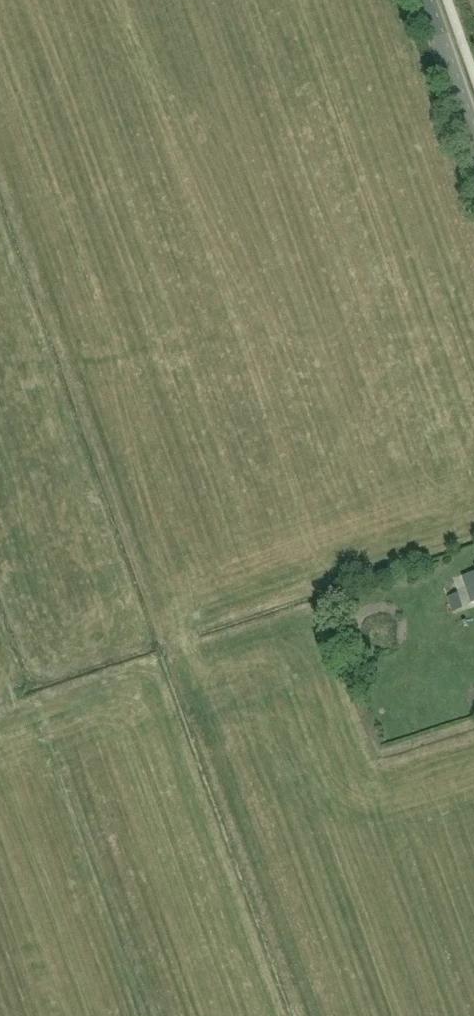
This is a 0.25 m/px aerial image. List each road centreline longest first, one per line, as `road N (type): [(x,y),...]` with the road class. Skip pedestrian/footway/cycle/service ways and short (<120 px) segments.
road 1 (tertiary): [(473,141),(424,0)]

